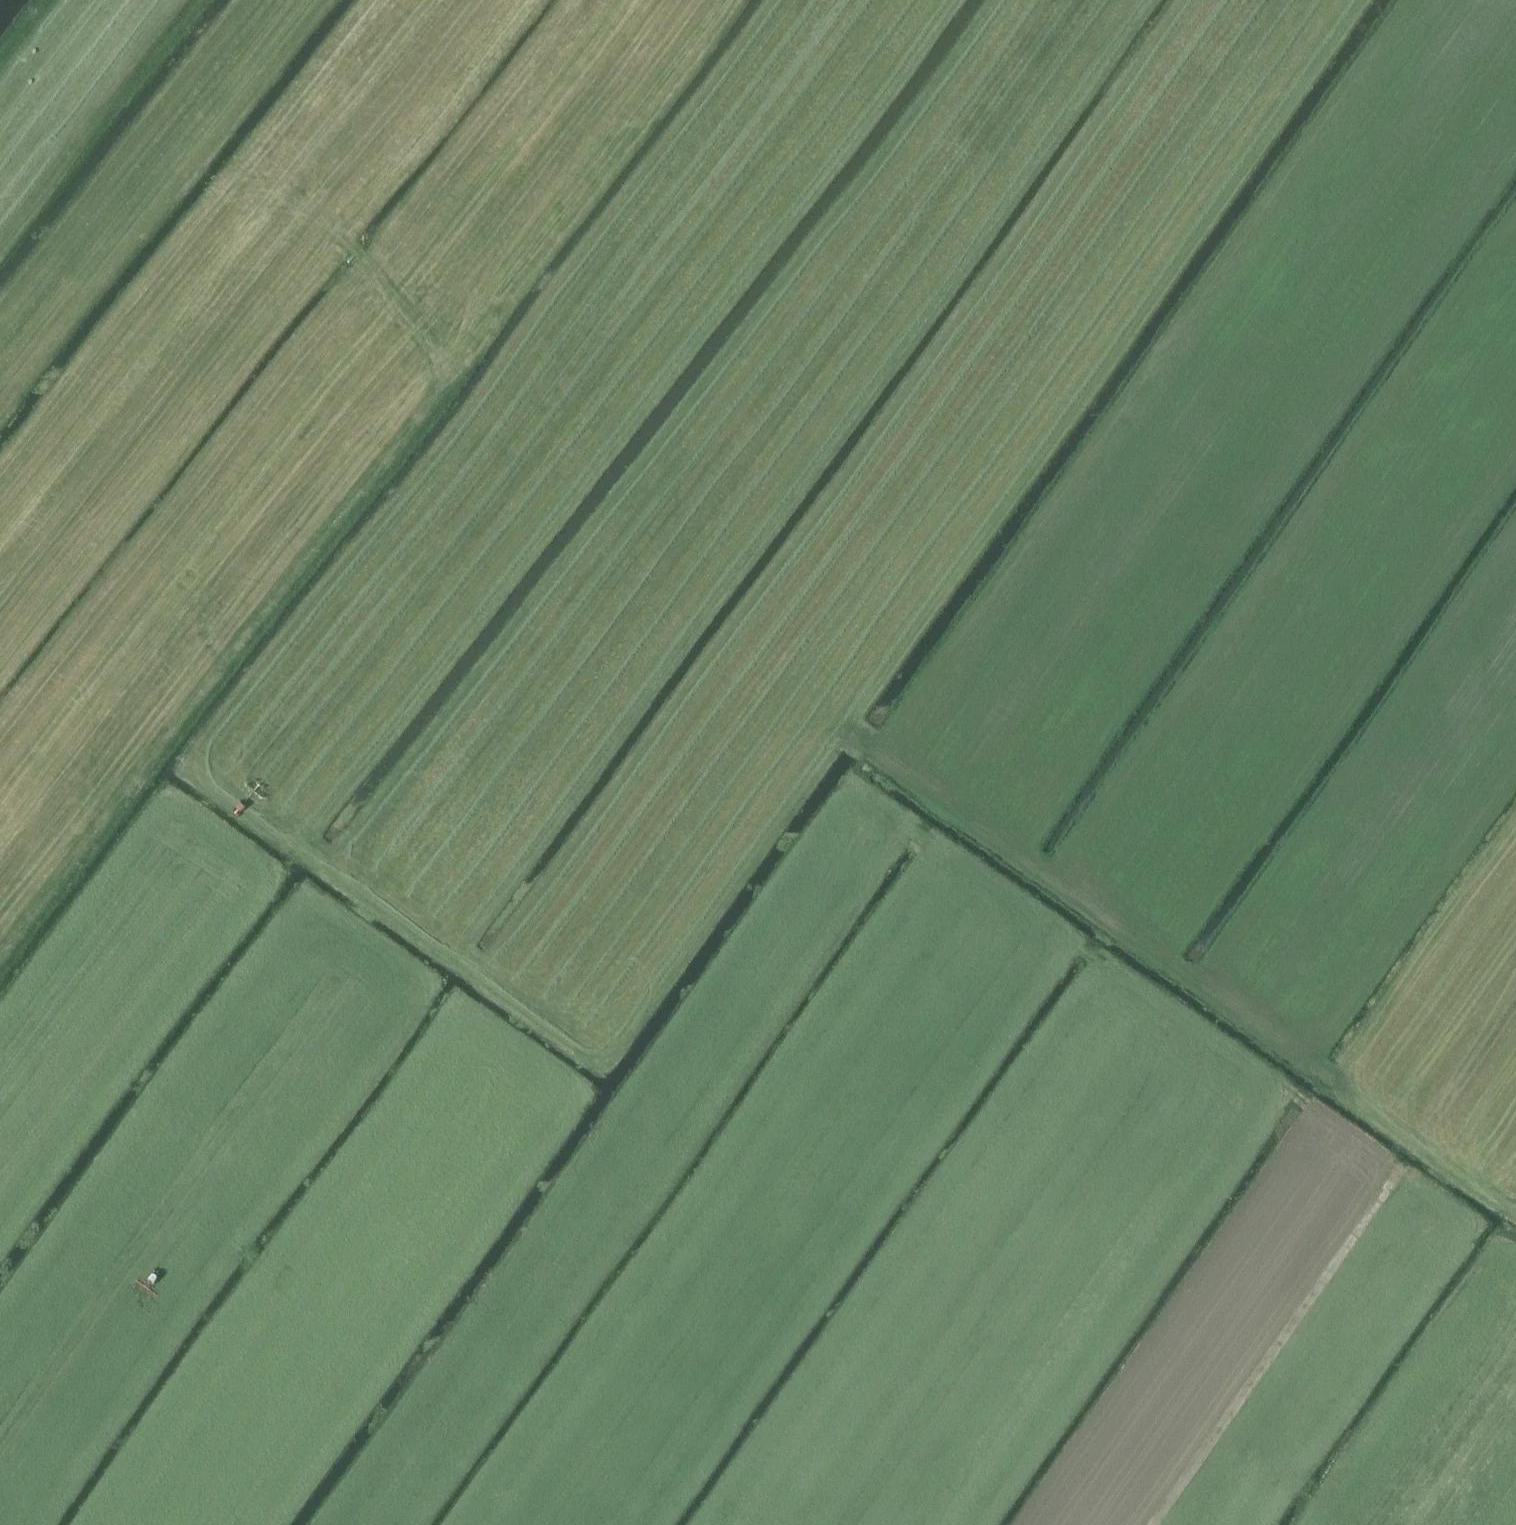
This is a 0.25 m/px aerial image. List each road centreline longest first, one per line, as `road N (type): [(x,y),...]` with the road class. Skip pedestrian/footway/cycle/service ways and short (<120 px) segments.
road 1 (track): [(1153,1524),(1403,1171)]

